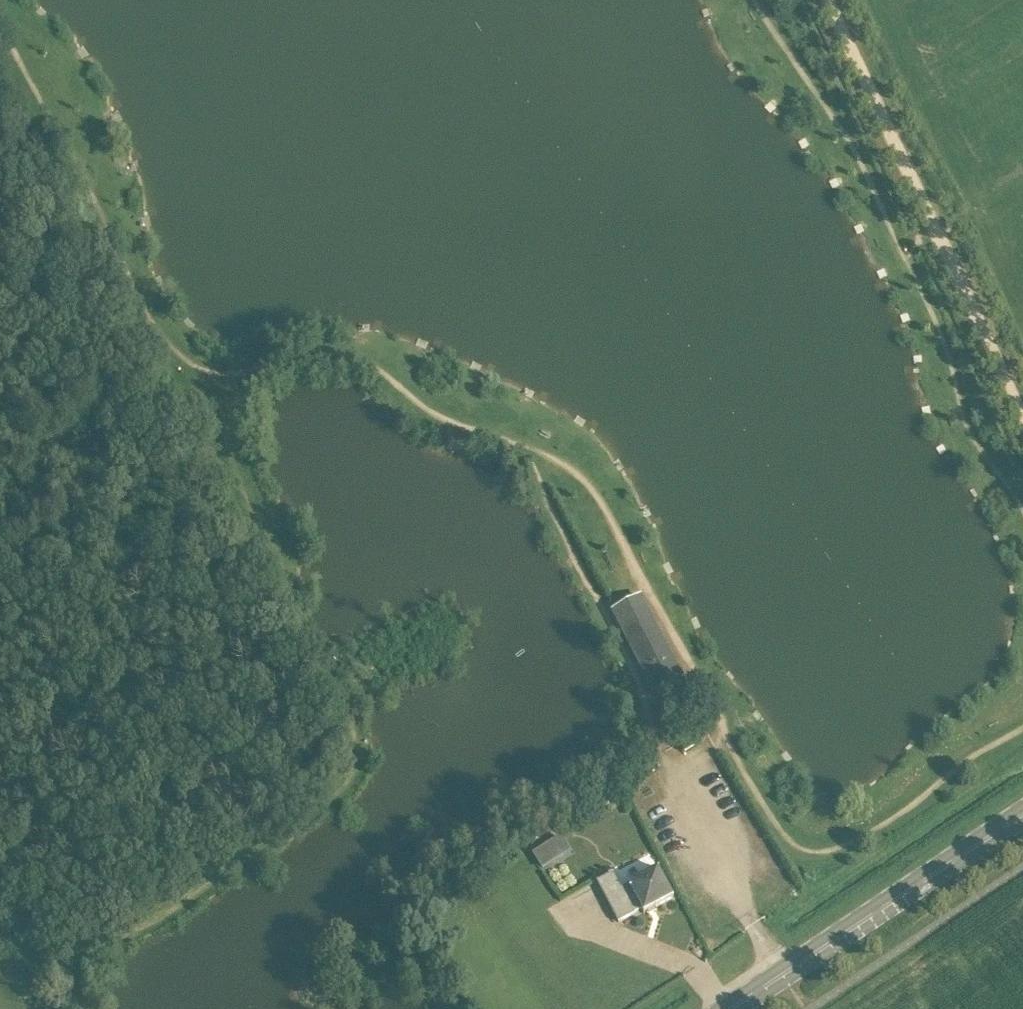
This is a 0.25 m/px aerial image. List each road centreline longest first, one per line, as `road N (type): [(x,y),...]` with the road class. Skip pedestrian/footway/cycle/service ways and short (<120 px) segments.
road 1 (track): [(1022,426),(825,0)]
road 2 (secondary): [(737,1008),(1022,818)]

